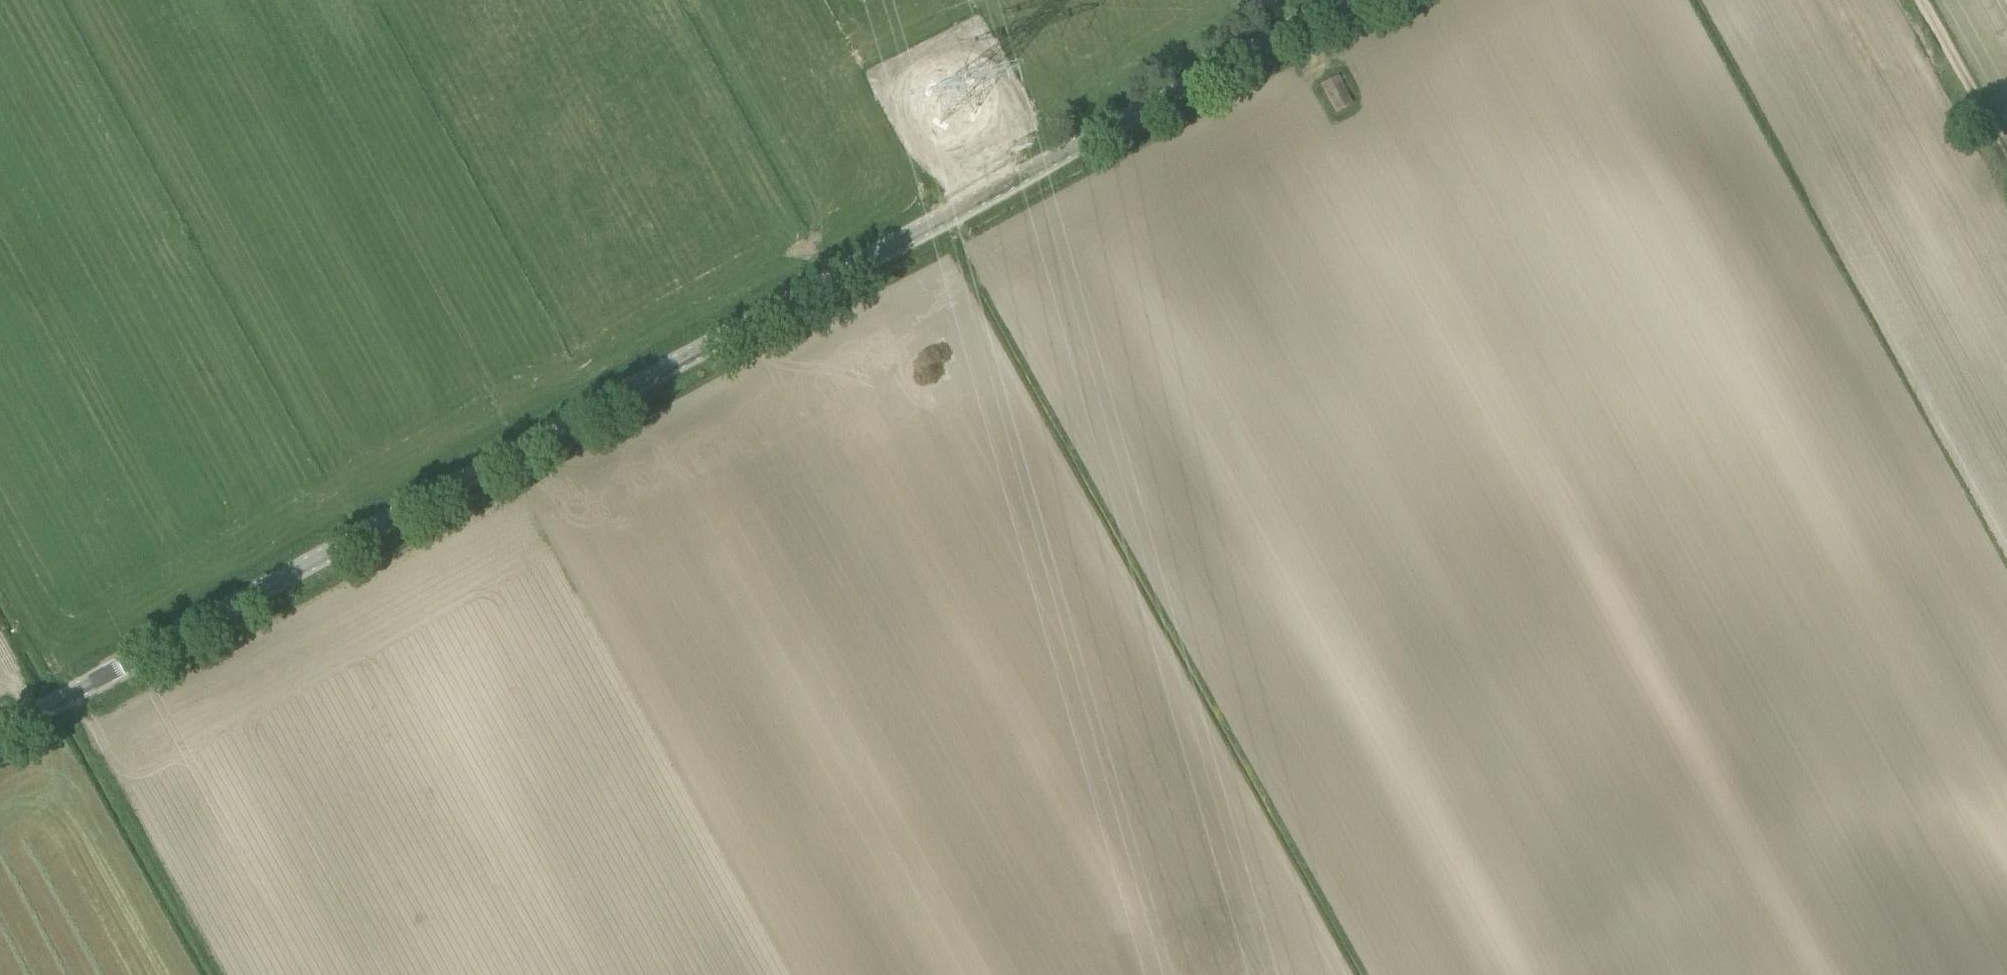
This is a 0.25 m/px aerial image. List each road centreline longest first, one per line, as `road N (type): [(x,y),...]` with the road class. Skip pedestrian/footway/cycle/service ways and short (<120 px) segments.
road 1 (unclassified): [(0,760),(1349,0)]
road 2 (track): [(2006,162),(1916,0)]

